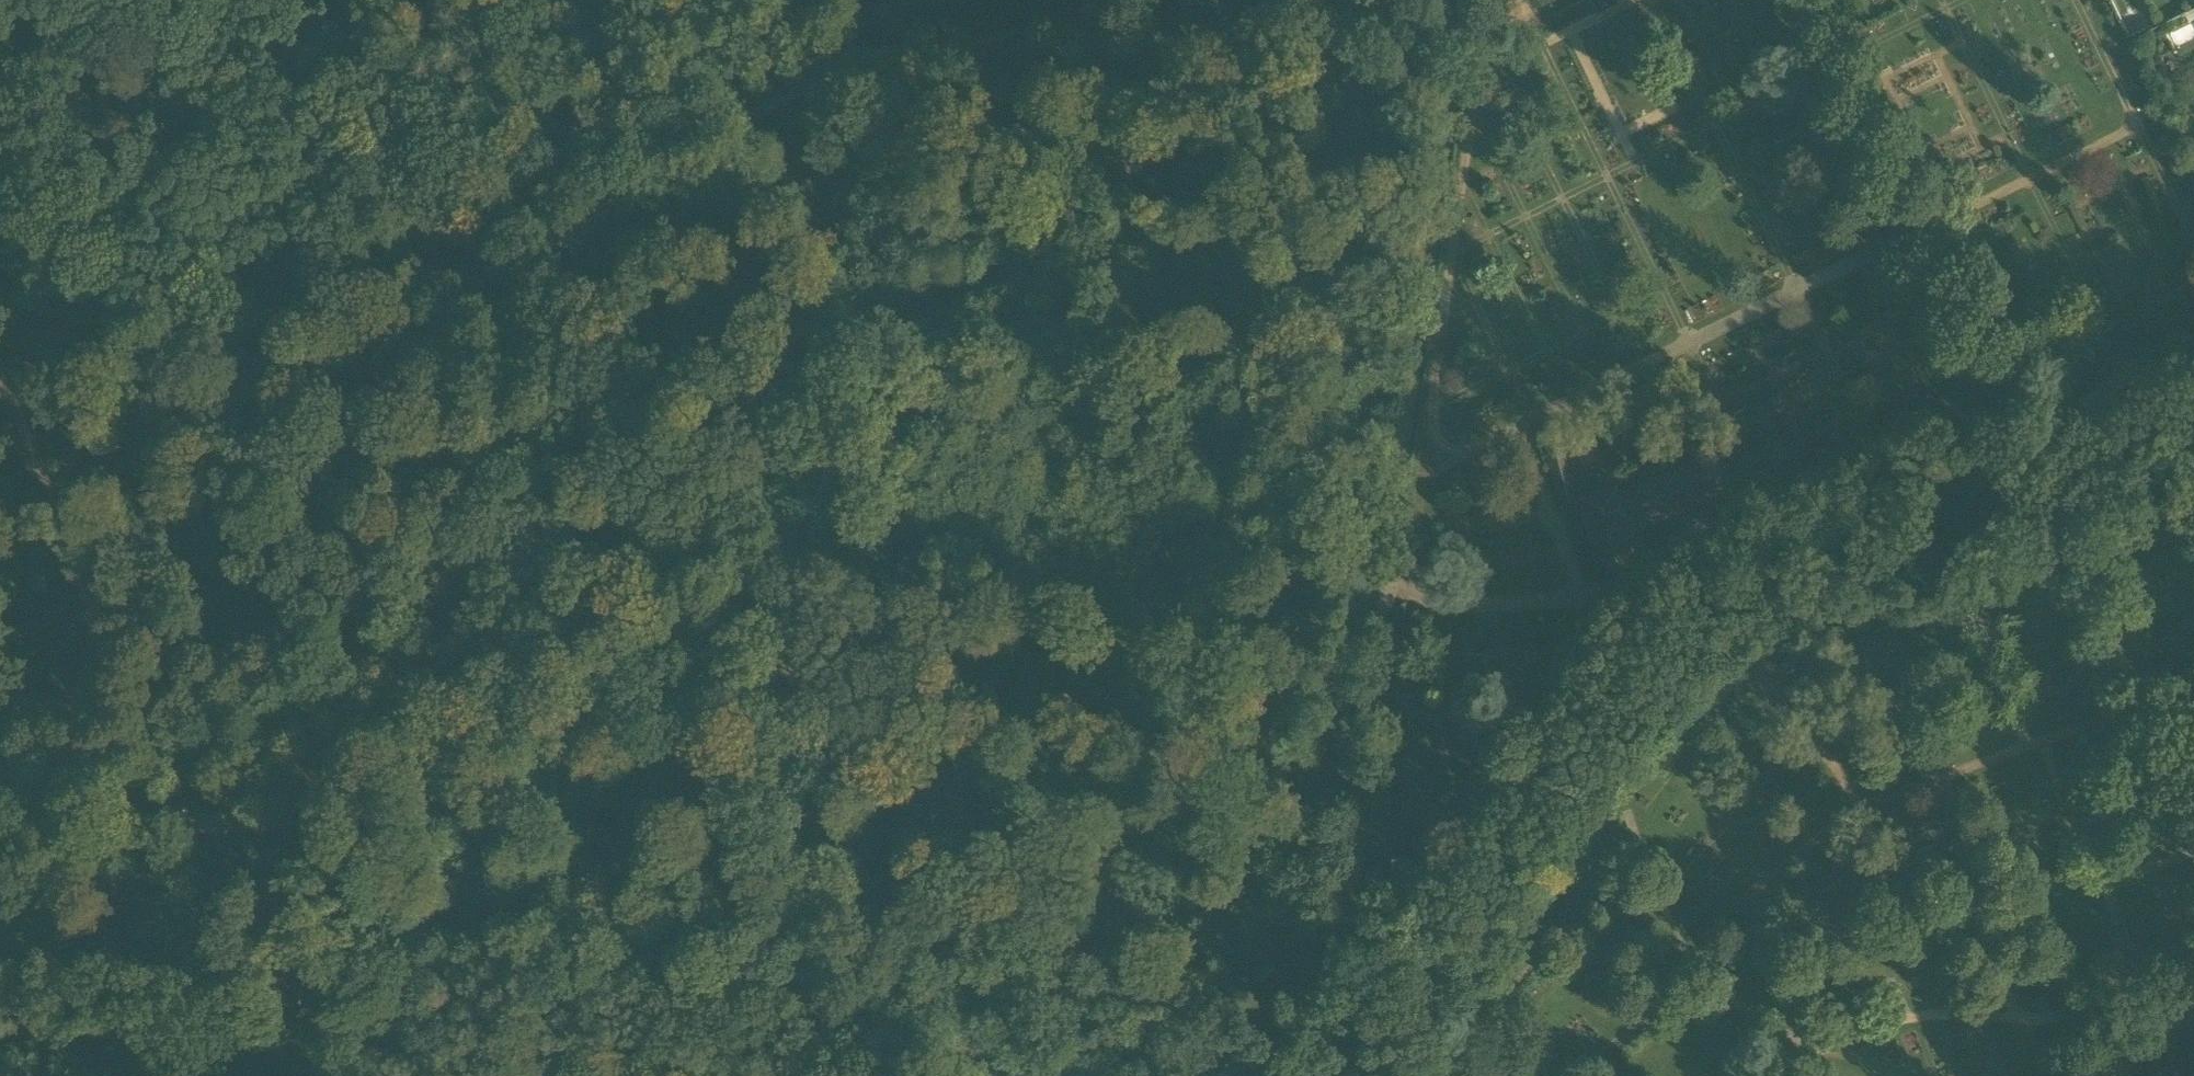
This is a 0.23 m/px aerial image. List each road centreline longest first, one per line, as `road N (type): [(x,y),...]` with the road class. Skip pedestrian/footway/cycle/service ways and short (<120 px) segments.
road 1 (track): [(10,394),(61,518),(86,653),(84,774)]
road 2 (track): [(183,1075),(166,945),(113,871)]
road 3 (track): [(1578,597),(1455,606),(1373,585)]

